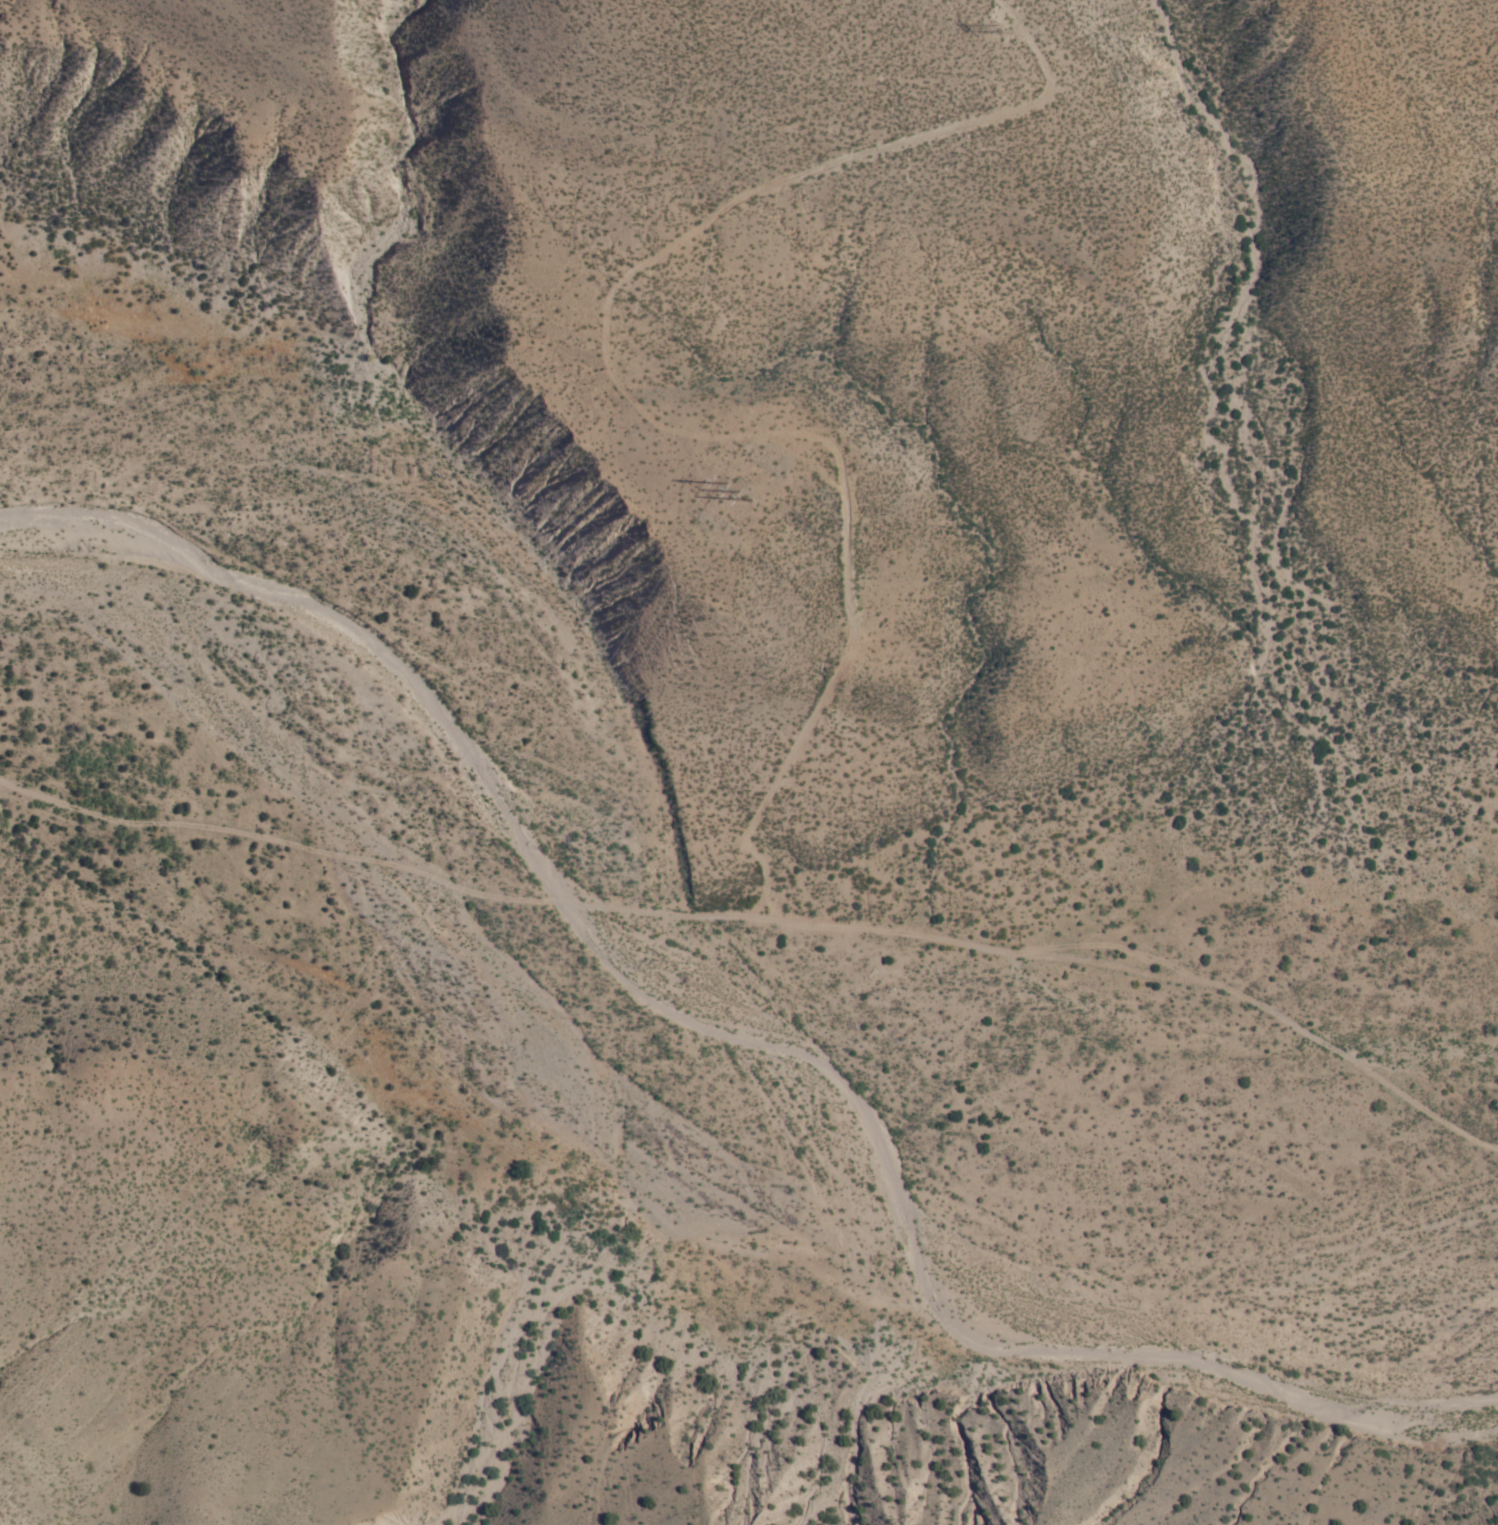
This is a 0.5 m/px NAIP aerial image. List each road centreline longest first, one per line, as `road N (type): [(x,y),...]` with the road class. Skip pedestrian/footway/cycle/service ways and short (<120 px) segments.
road 1 (track): [(0,785),(81,814),(244,836),(496,901),(537,894),(654,914),(914,936),(1208,984),(1243,997),(1461,1137),(1497,1152)]
road 2 (track): [(736,917),(752,909),(760,889),(759,867),(741,842),(744,825),(798,723),(843,660),(837,462),(817,439),(685,436),(639,415),(607,374),(602,299),(614,282),(746,193),(1042,104),(1049,89),(1041,64),(995,0)]

